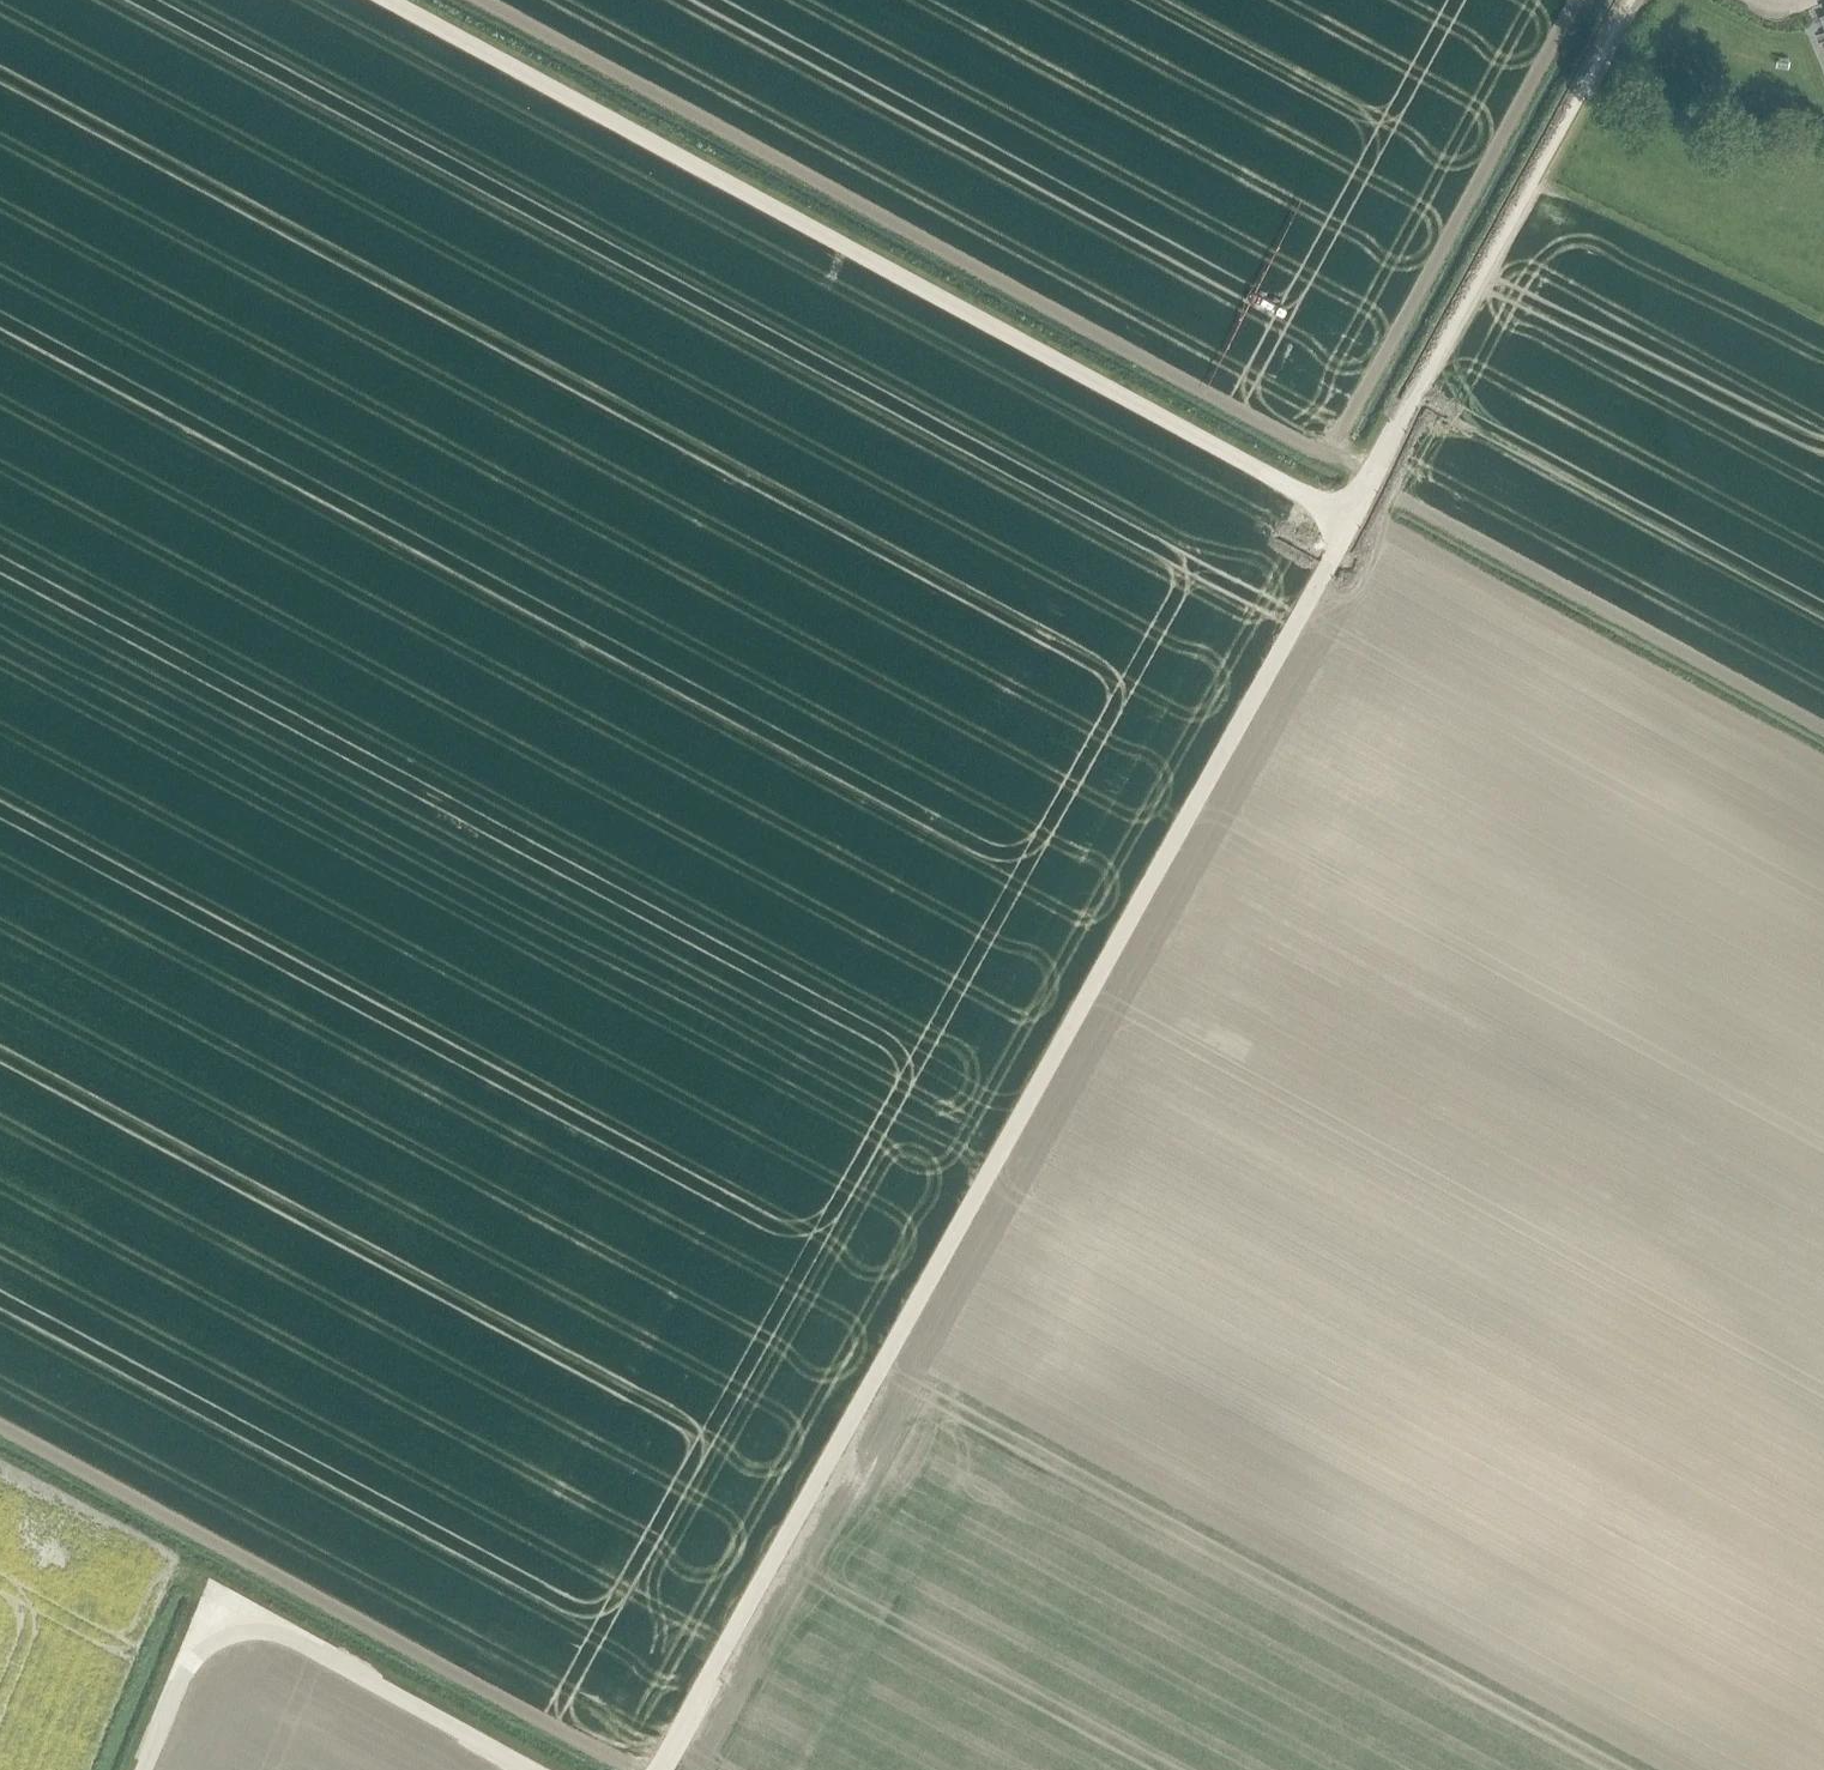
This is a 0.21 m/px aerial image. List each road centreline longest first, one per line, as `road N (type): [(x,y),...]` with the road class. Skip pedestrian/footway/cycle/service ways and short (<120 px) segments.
road 1 (residential): [(1629,0),(1349,517),(390,0)]

